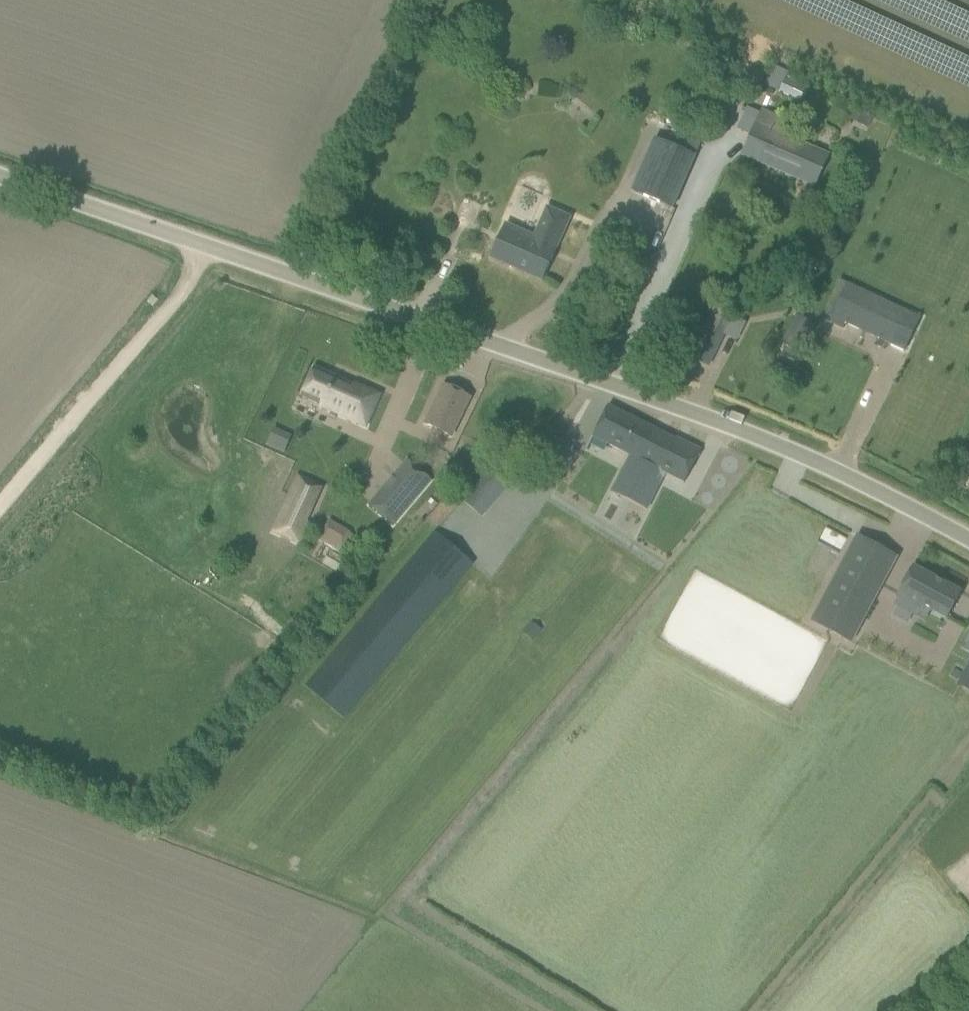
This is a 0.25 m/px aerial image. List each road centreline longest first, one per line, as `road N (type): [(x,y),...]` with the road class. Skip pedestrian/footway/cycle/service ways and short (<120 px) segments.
road 1 (unclassified): [(968,540),(786,448),(0,178)]
road 2 (track): [(210,249),(0,500)]

